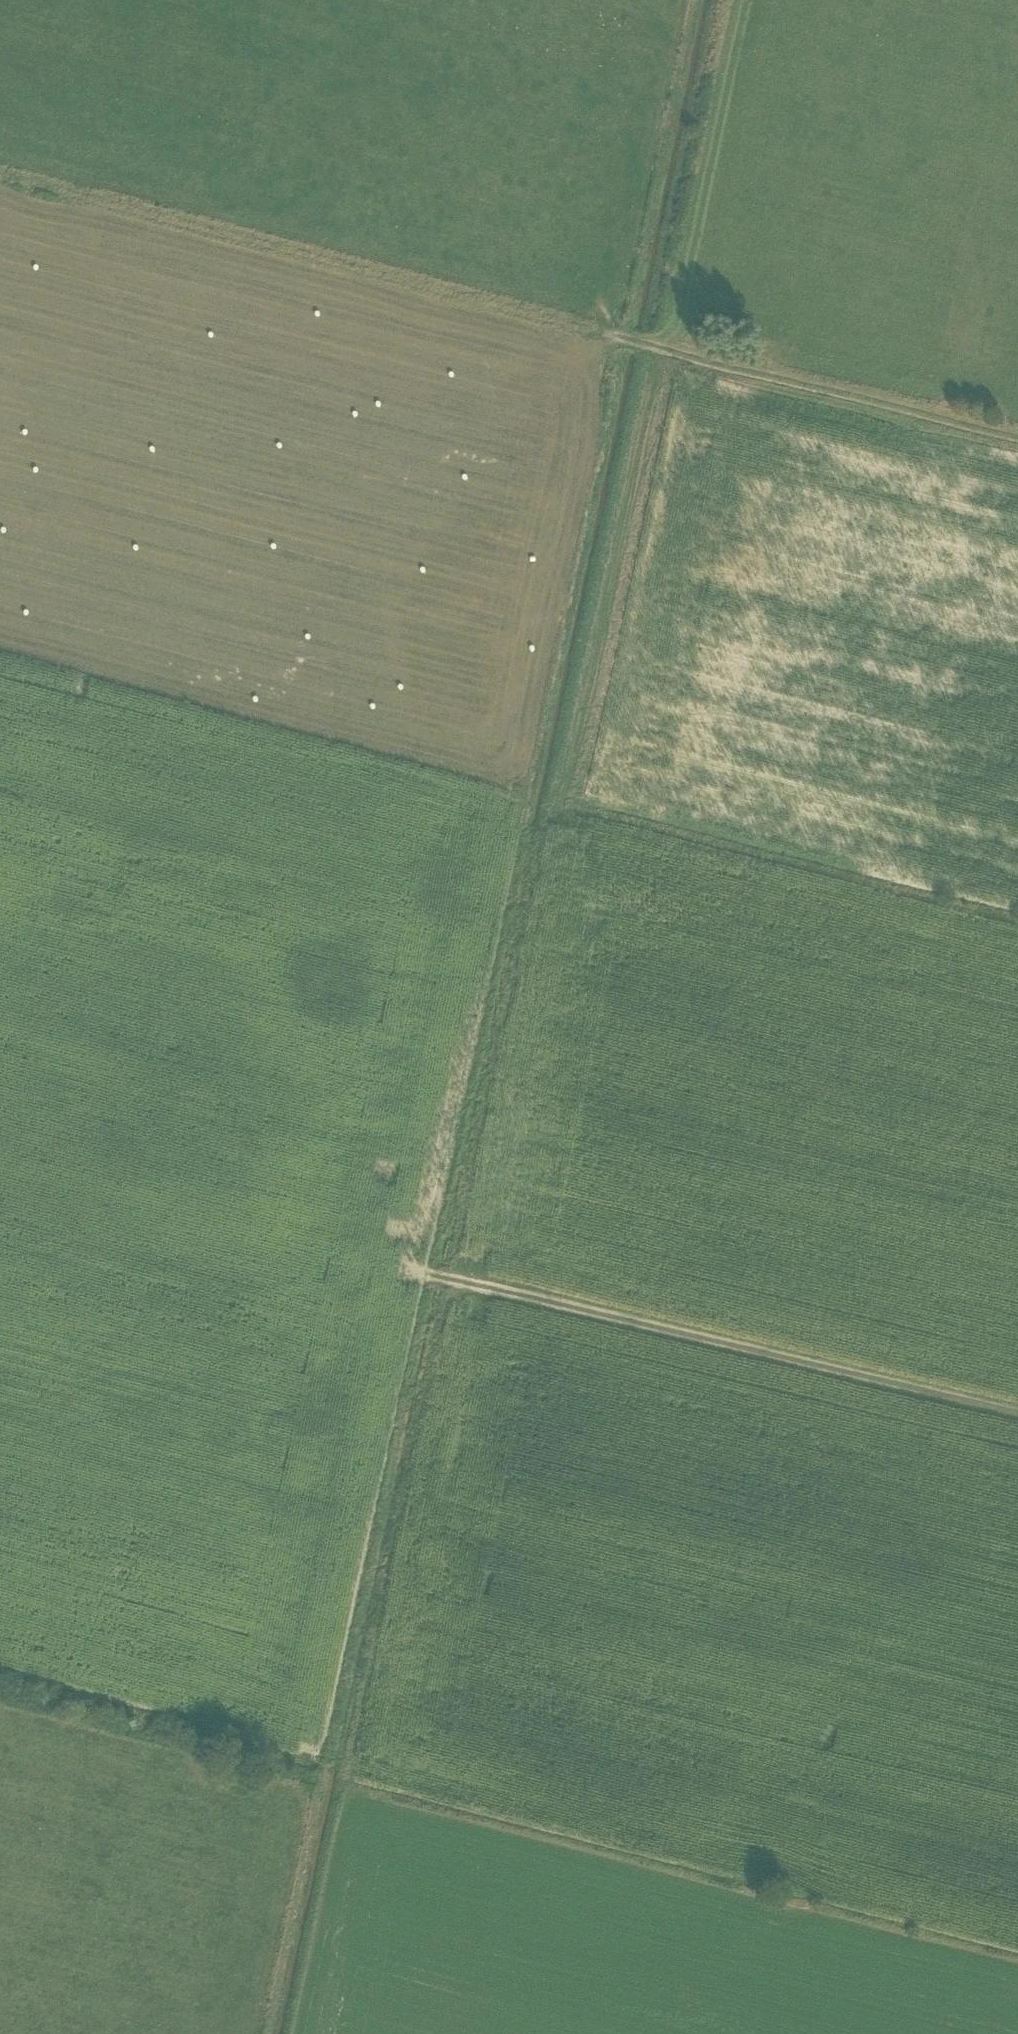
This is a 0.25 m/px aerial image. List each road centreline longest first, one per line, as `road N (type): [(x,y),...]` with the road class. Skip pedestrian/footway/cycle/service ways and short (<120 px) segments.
road 1 (track): [(1017,438),(0,178)]
road 2 (track): [(1017,1417),(418,1277)]

